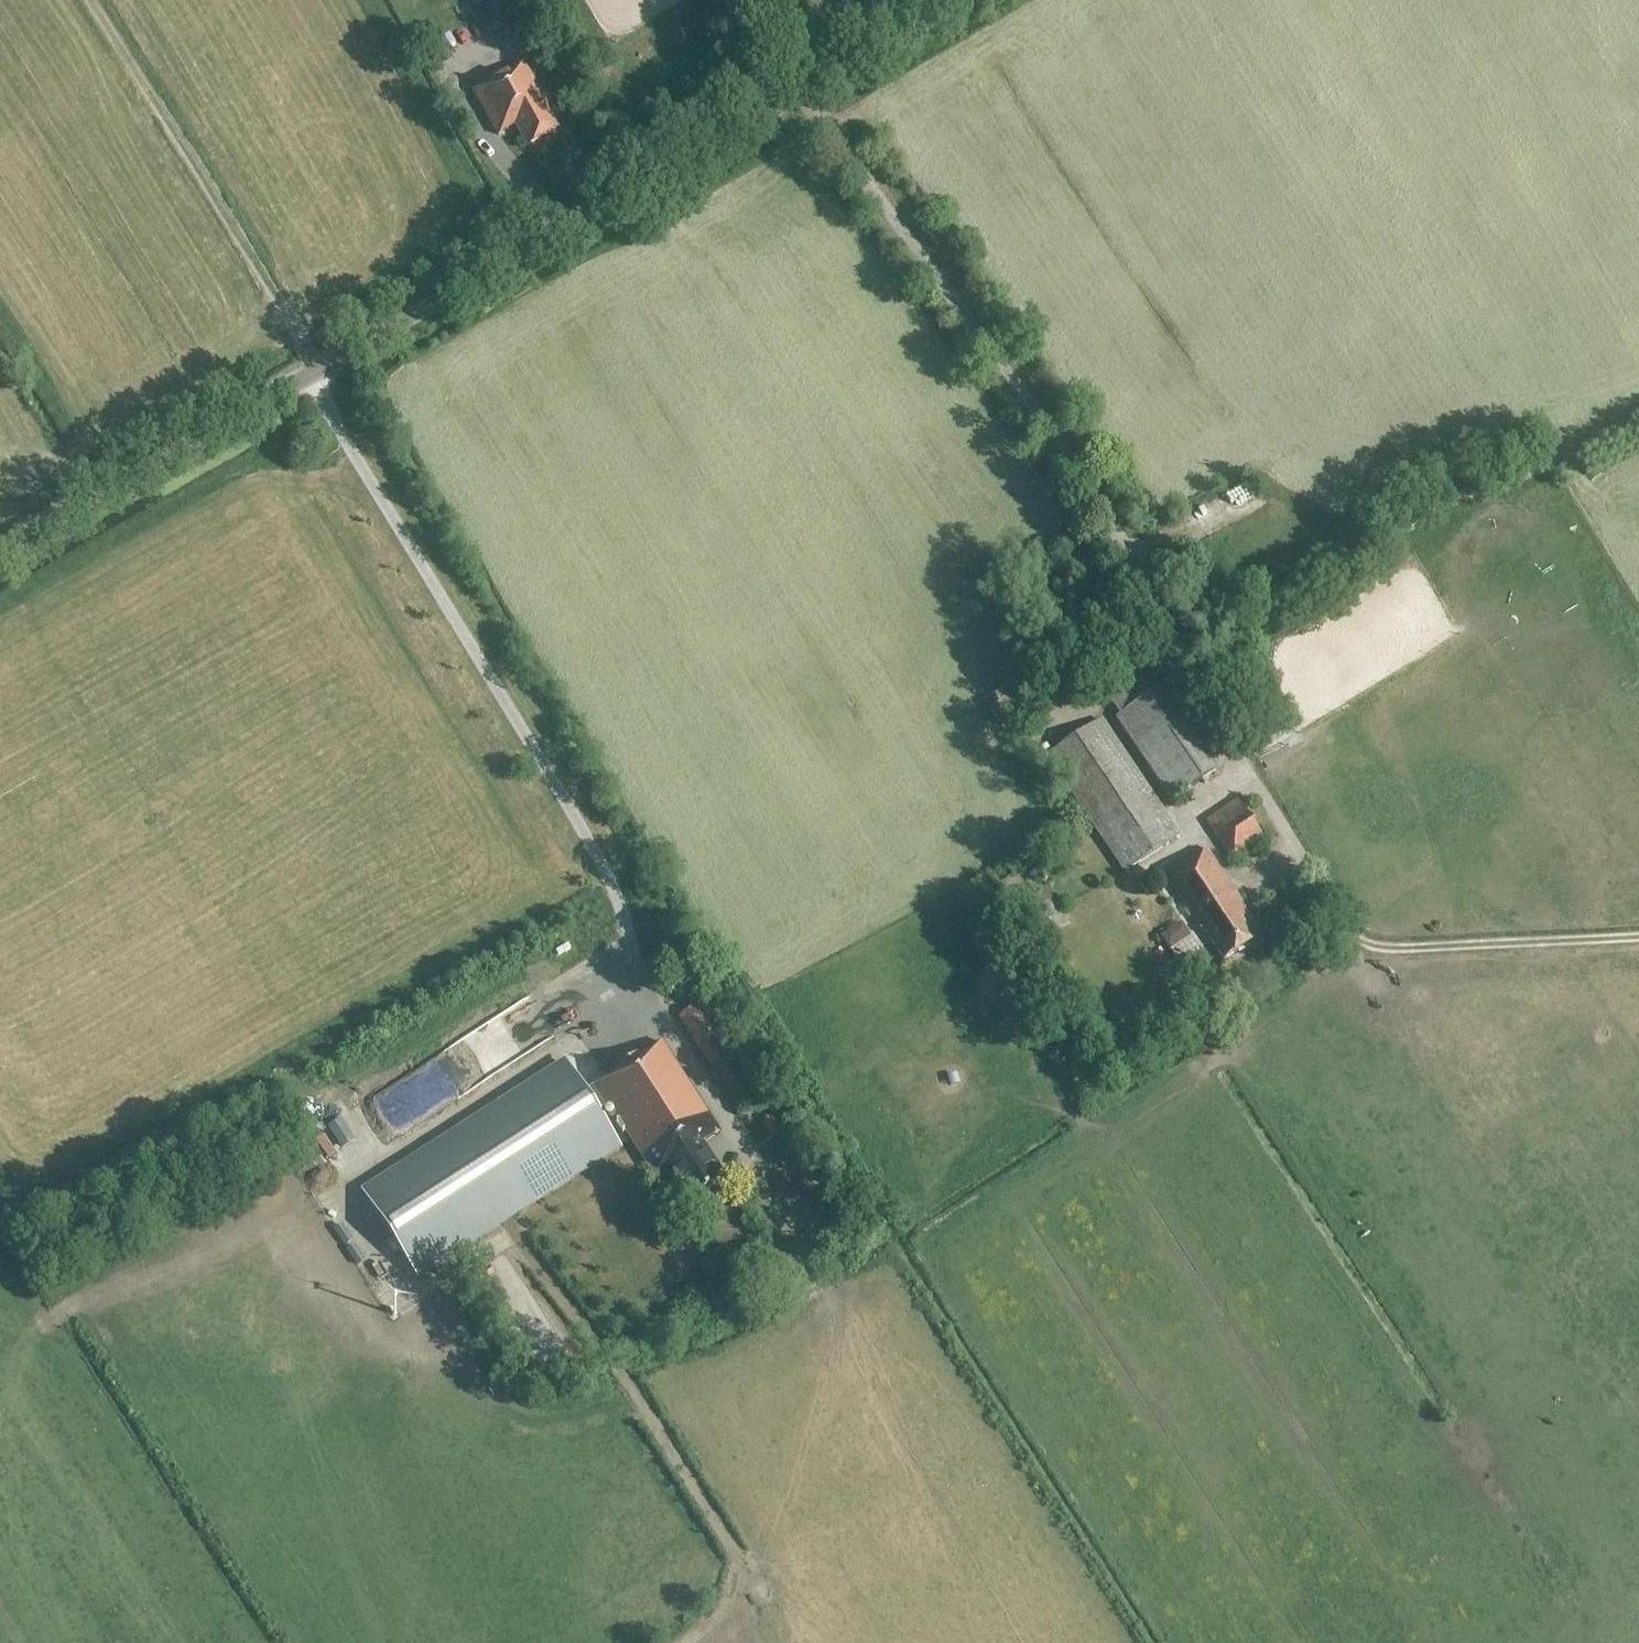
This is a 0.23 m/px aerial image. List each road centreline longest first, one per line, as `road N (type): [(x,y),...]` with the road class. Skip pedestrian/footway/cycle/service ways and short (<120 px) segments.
road 1 (unclassified): [(0,549),(969,0)]
road 2 (track): [(519,1245),(615,1362),(755,1586),(683,1642)]
road 3 (track): [(319,370),(89,0)]

